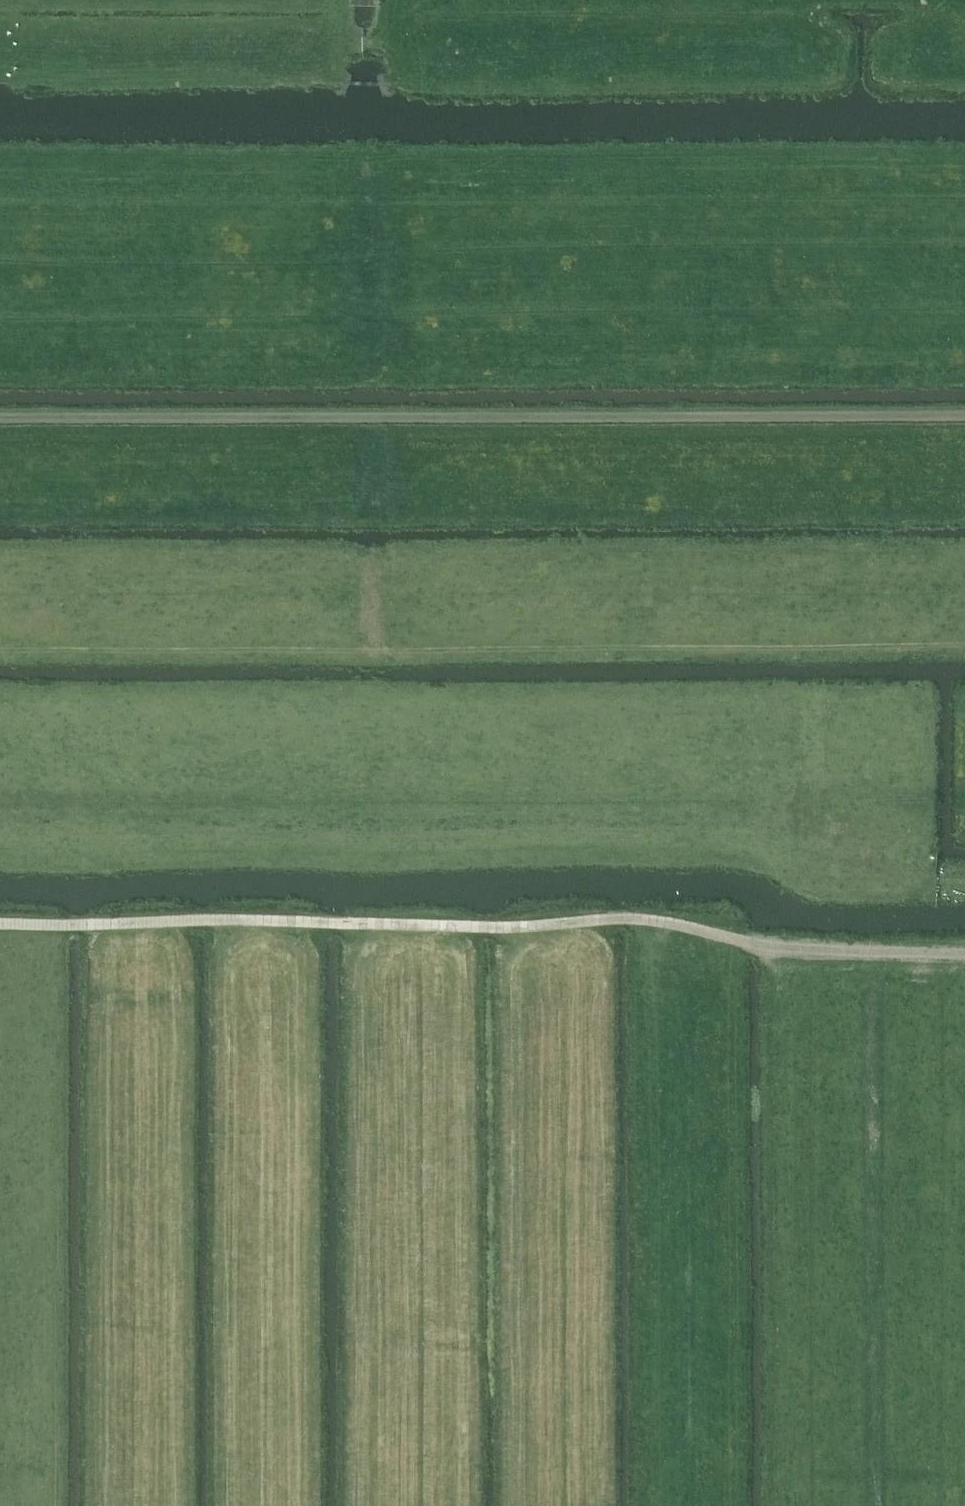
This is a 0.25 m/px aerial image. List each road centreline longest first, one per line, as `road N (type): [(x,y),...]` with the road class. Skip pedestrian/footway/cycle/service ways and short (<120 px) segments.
road 1 (track): [(964,417),(0,421)]
road 2 (track): [(740,940),(806,951),(964,955)]

